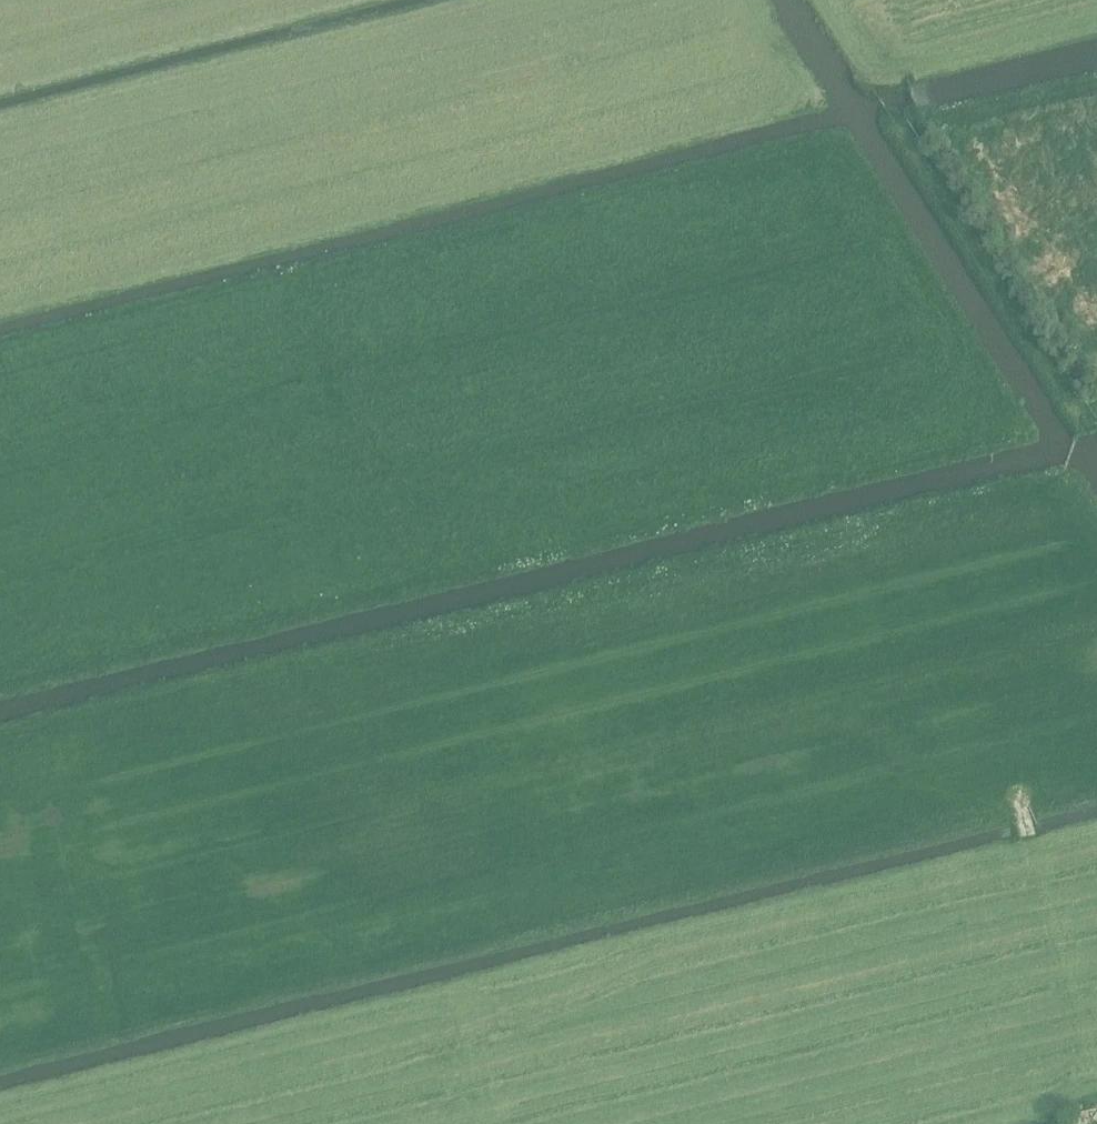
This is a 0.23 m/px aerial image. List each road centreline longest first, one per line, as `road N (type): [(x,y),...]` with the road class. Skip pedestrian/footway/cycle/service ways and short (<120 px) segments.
road 1 (track): [(1027,810),(1096,1050)]

